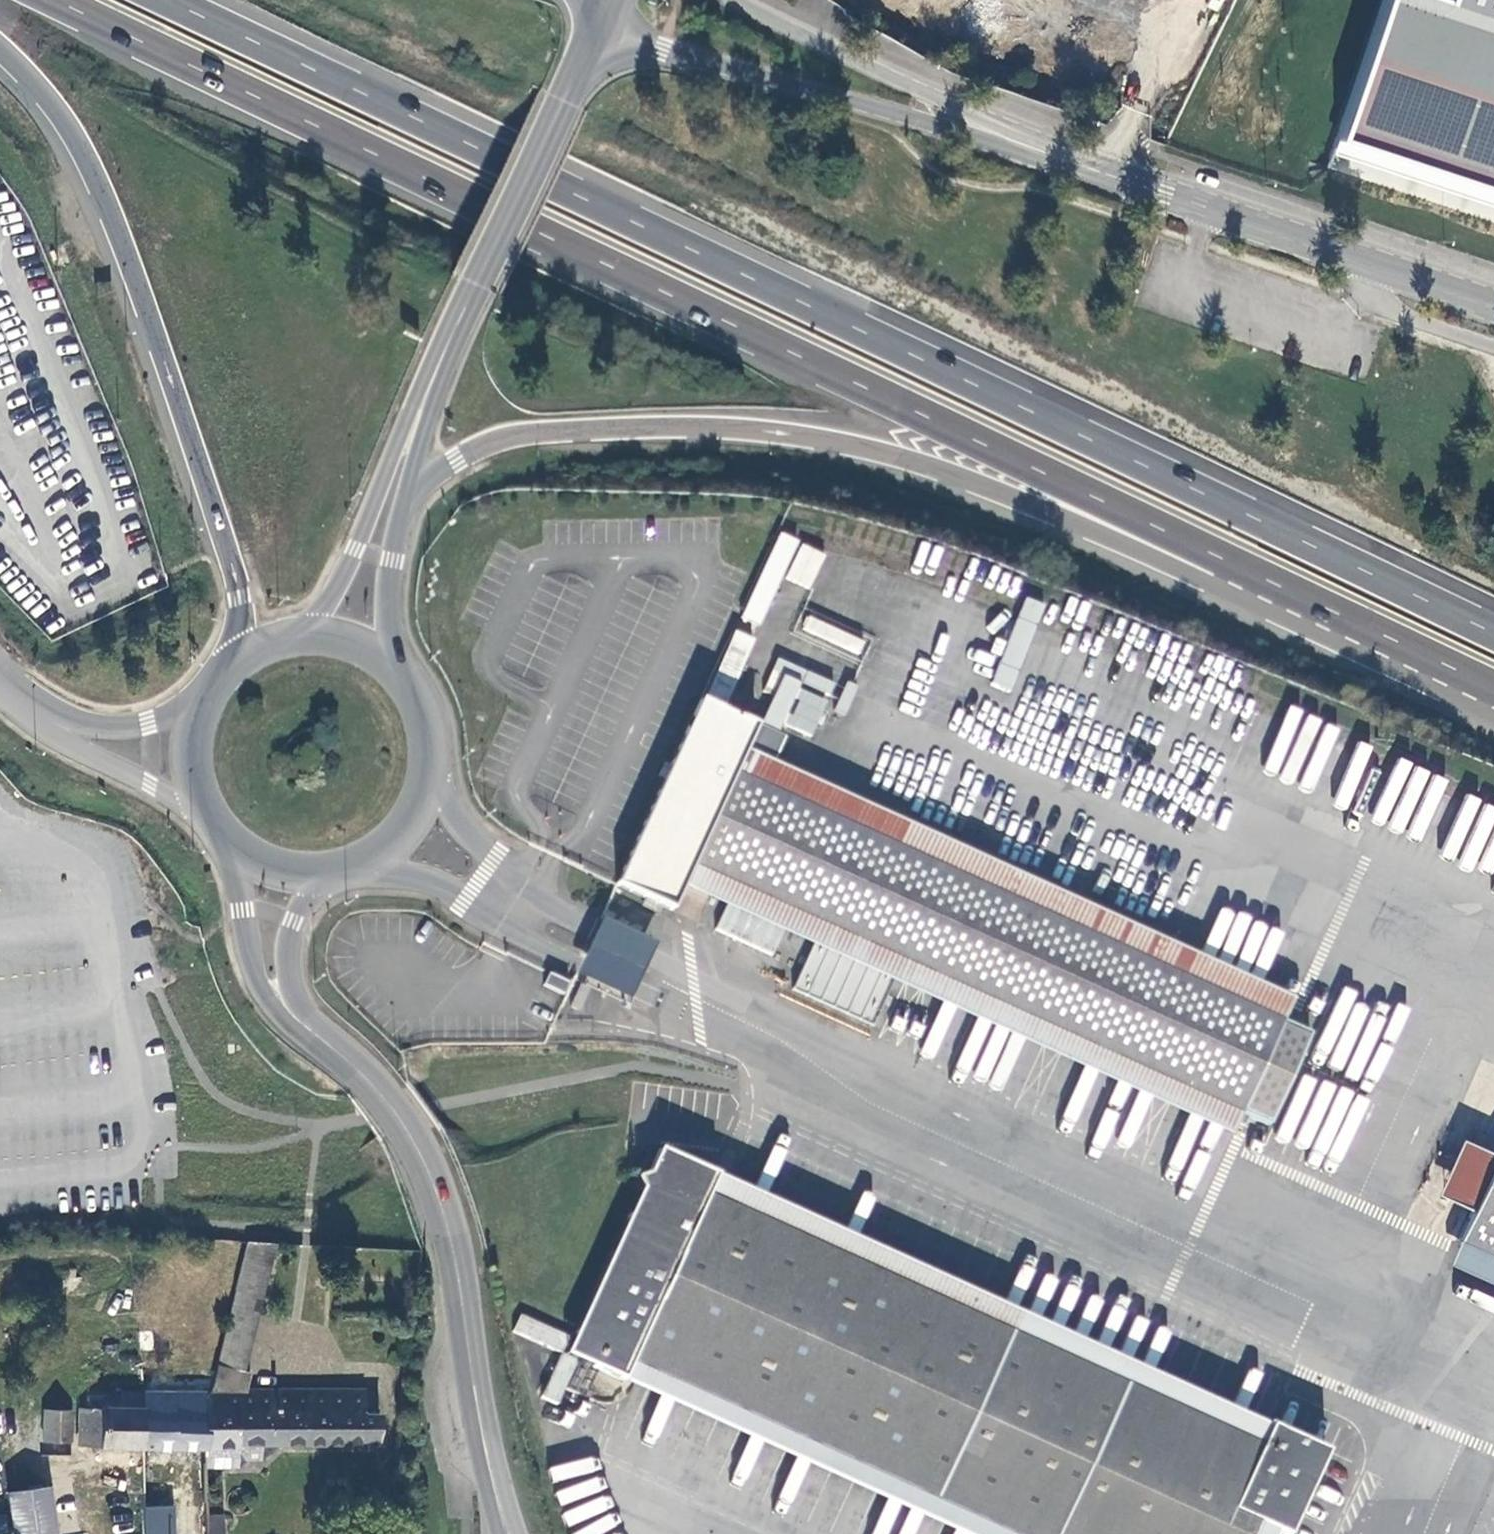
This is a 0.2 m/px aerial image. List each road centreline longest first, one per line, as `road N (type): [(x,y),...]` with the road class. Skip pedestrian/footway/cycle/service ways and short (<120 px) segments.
road 1 (trunk): [(57,0),(1493,686)]
road 2 (trunk): [(1493,632),(172,0)]
road 3 (trunk): [(405,514),(456,460),(516,438),(678,429),(809,436),(912,459),(1041,508),(1493,715)]
road 4 (trunk): [(0,51),(67,125),(111,215),(232,561),(241,617),(234,659)]
road 5 (primary): [(348,1071),(384,1111),(444,1215),(507,1533)]
road 6 (secondary): [(591,35),(1072,160)]
road 7 (secondary): [(1493,307),(1072,160)]
road 8 (secondary): [(1072,160),(731,0)]
road 9 (primary): [(454,331),(416,399),(341,582),(301,633)]
road 10 (primary): [(591,35),(454,331)]
road 11 (primary): [(221,838),(275,1013),(348,1071)]
road 12 (primary): [(336,873),(394,843),(429,780),(428,723),(400,673)]
road 13 (primary): [(348,1071),(300,1007),(288,967),(305,906),(336,873)]
road 14 (primary): [(405,514),(454,331)]
road 15 (tertiary): [(53,725),(206,819)]
road 16 (primary): [(400,673),(389,602),(405,514)]
road 17 (tertiary): [(203,696),(147,725),(53,725)]
road 18 (primary): [(203,696),(188,758),(206,819)]
road 19 (primary): [(221,838),(274,871),(336,873)]

